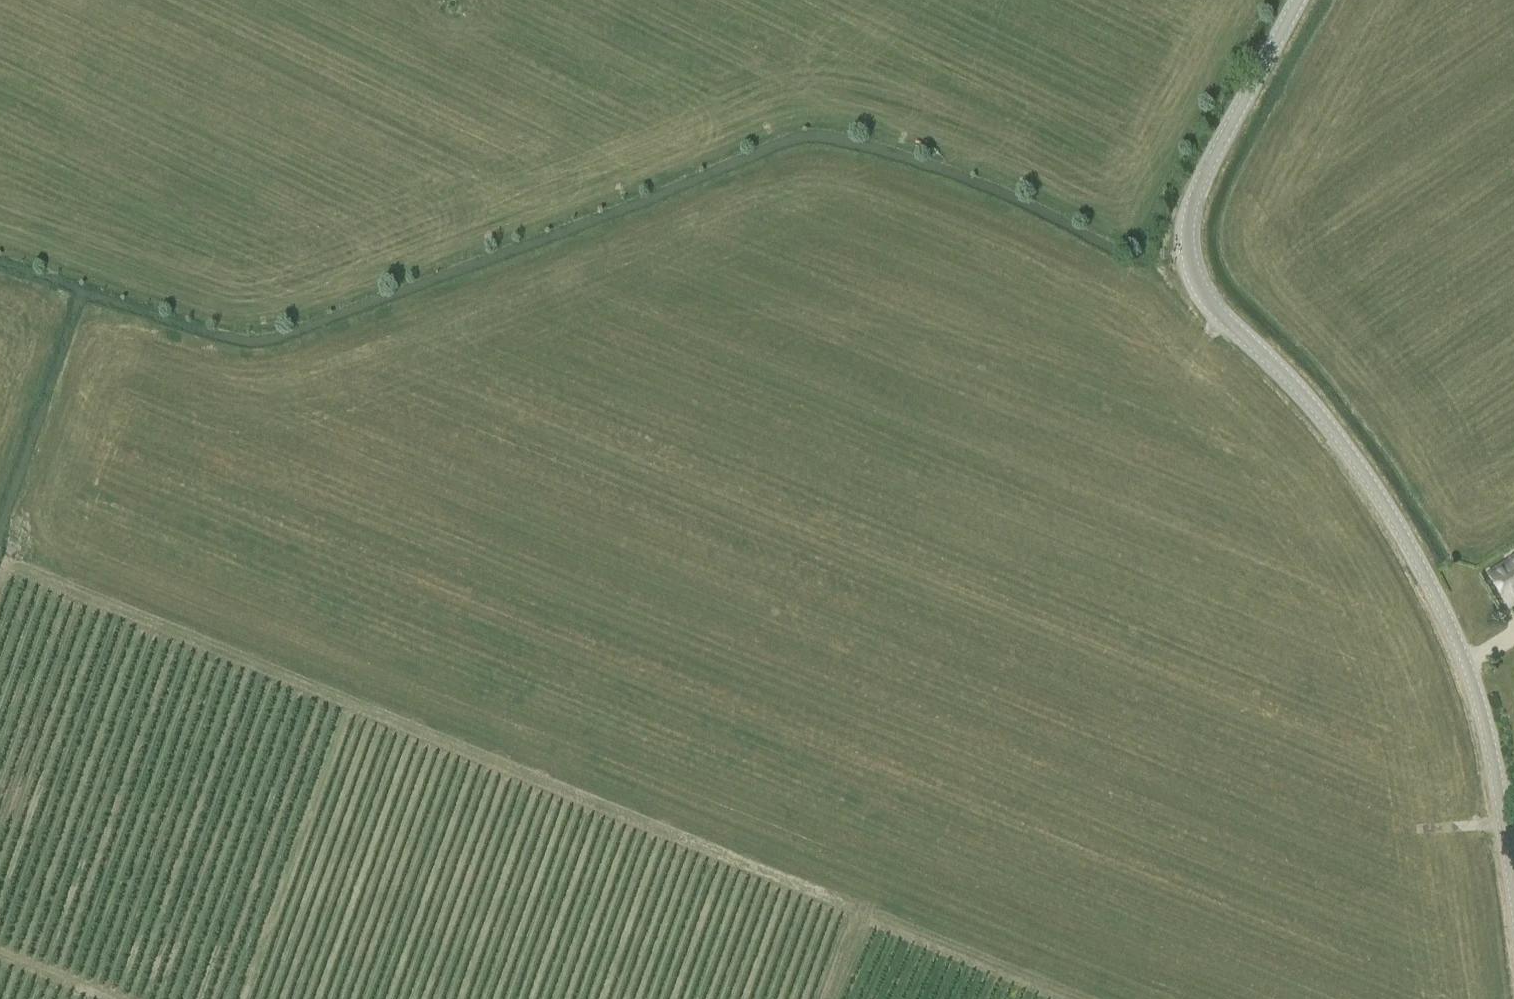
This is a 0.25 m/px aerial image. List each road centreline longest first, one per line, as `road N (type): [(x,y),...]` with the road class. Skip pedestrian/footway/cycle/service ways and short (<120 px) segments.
road 1 (tertiary): [(1513,888),(1484,718),(1435,597),(1379,495),(1310,400),(1202,286),(1191,249),(1201,188),(1299,0)]

